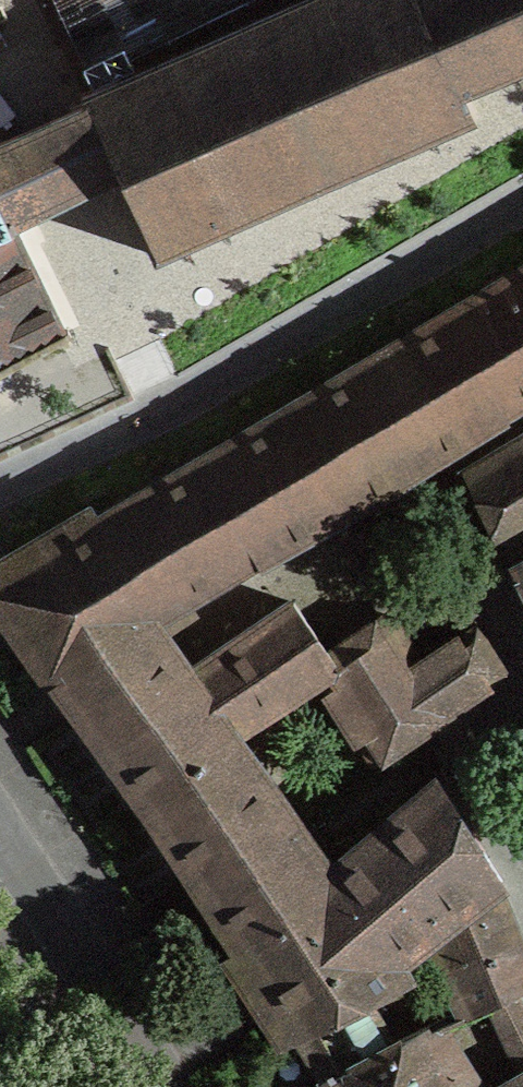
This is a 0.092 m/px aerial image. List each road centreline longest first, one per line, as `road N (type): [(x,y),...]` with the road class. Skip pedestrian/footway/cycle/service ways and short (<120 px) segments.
road 1 (residential): [(174,1086),(0,823)]

